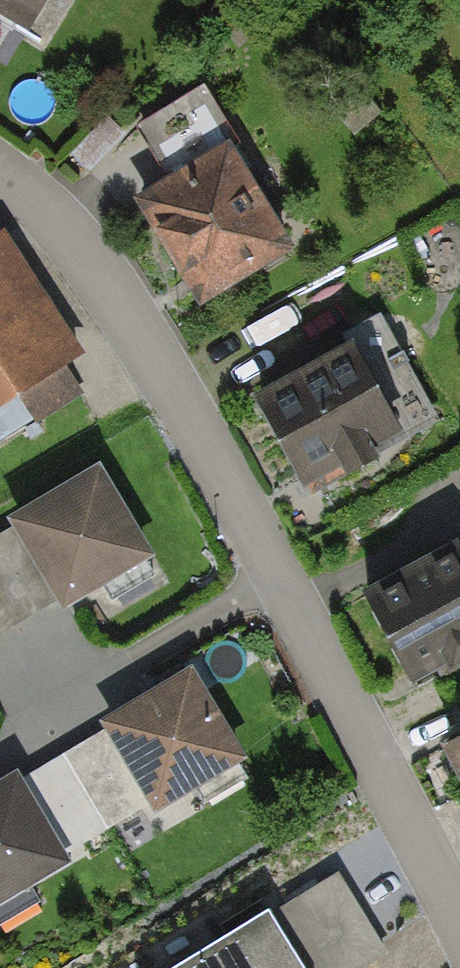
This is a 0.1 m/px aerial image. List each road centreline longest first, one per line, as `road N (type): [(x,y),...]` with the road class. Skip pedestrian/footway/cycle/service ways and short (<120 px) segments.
road 1 (residential): [(0,169),(32,187),(151,336),(459,920)]

